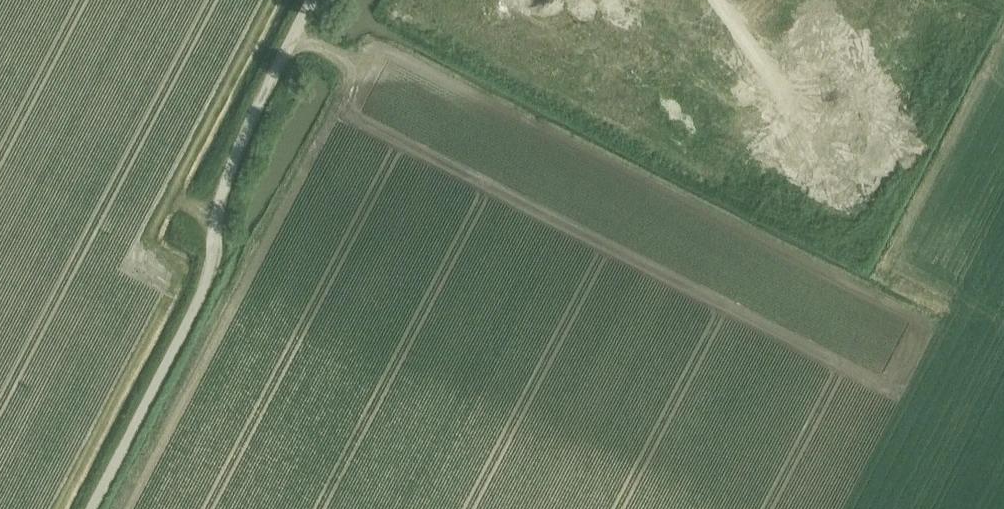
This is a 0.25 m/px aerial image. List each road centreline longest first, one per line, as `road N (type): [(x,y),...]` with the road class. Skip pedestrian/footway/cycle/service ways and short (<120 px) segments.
road 1 (track): [(92,508),(199,300),(229,167),(311,0)]

